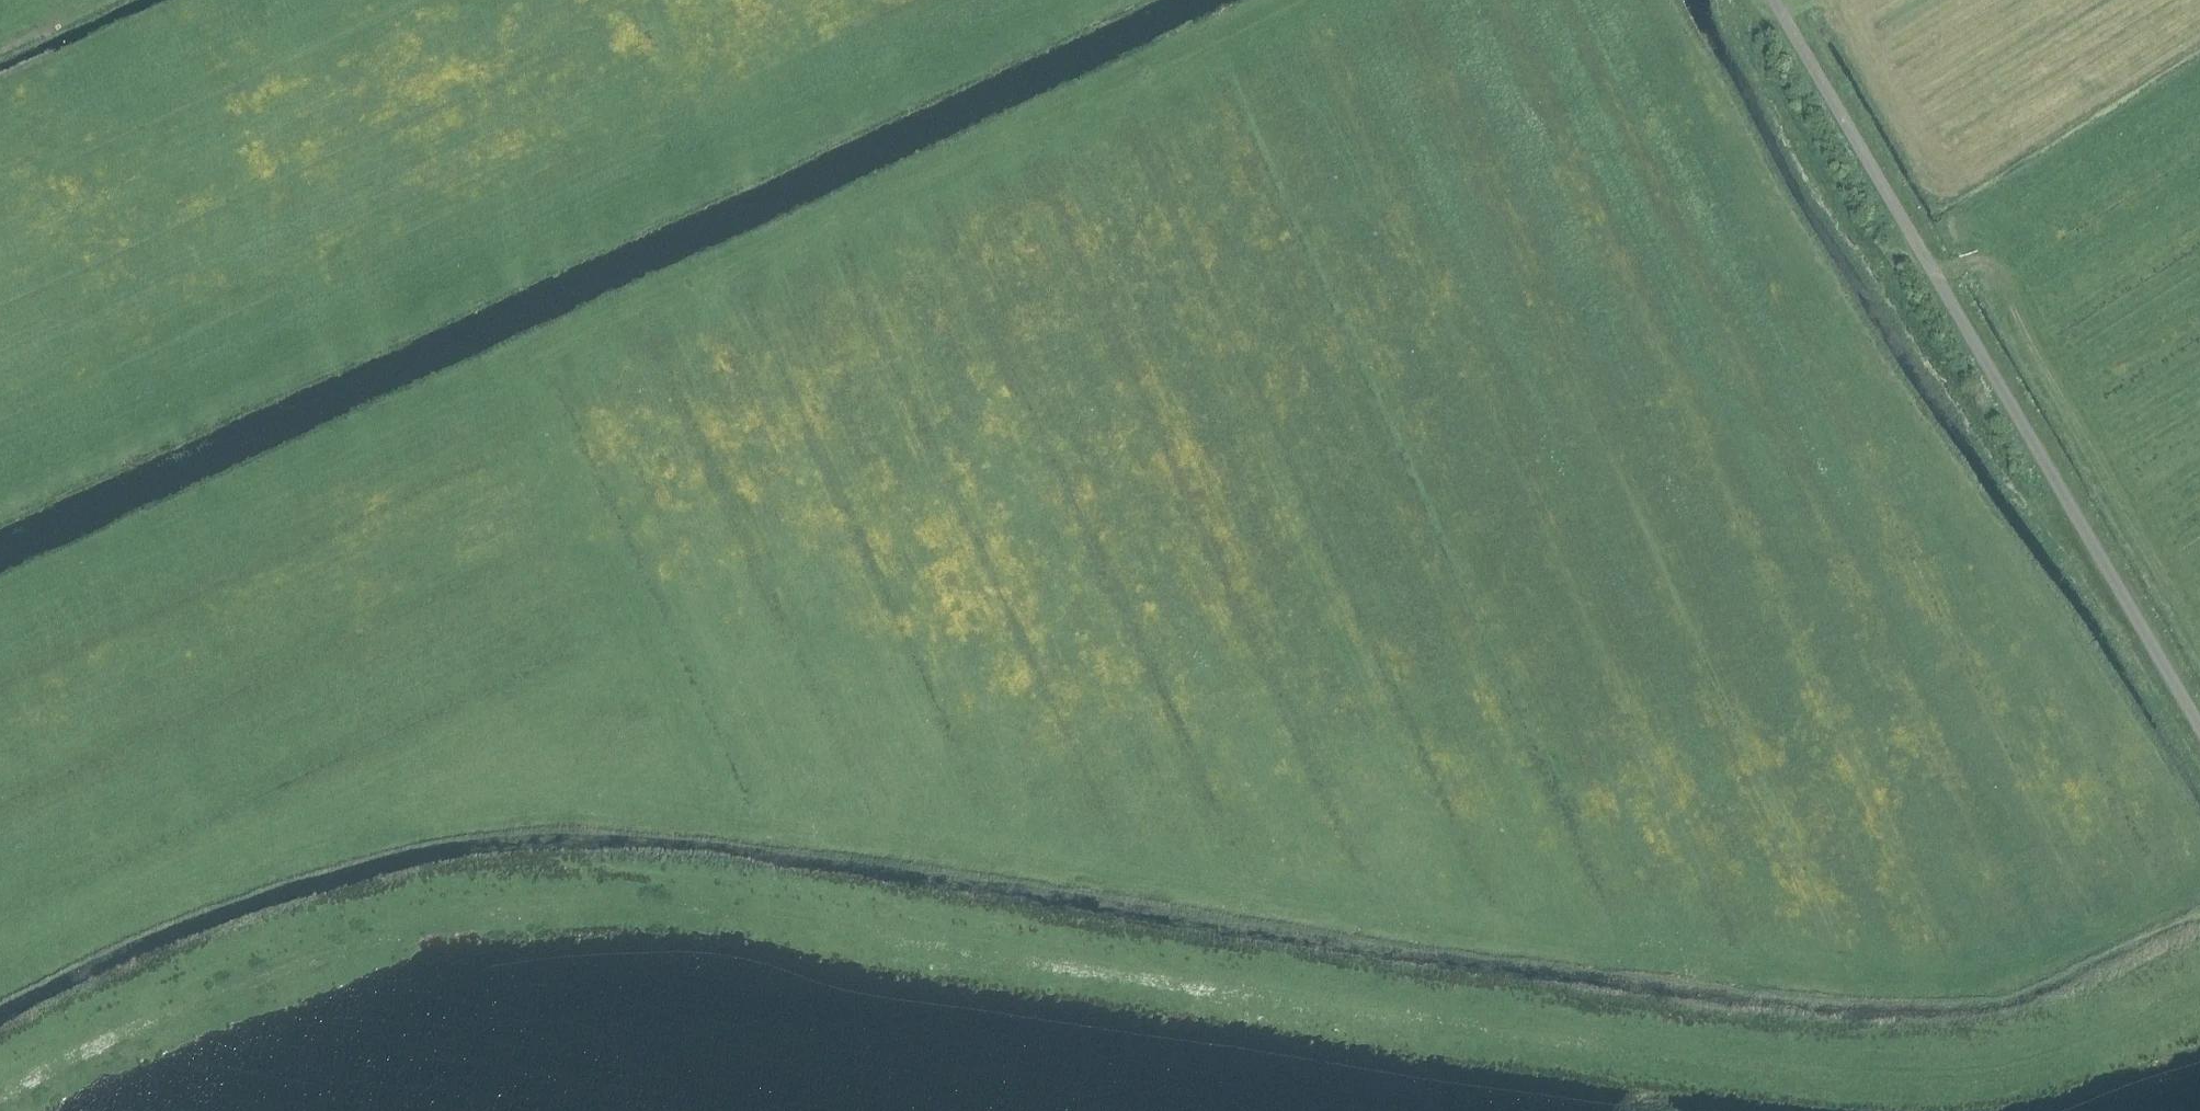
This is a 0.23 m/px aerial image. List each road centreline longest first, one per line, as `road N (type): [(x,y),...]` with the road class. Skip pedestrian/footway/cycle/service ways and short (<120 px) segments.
road 1 (unclassified): [(2199,733),(1775,0)]

